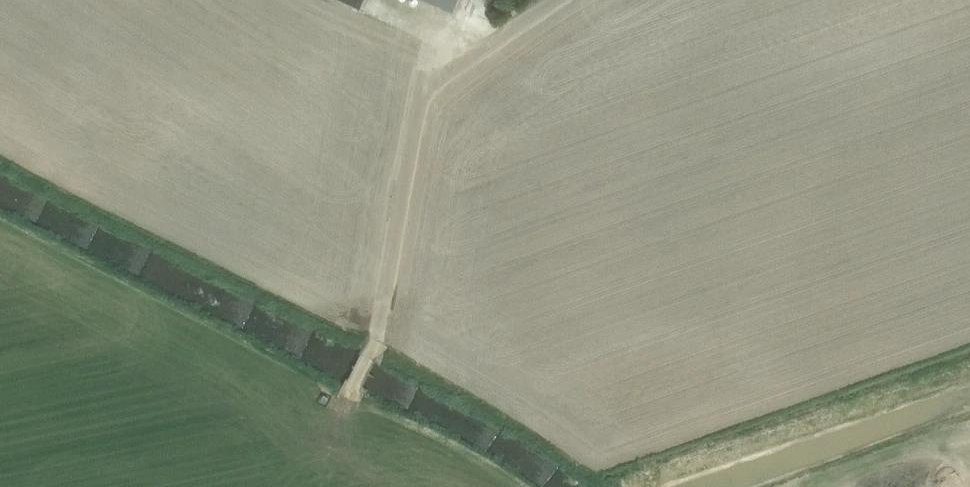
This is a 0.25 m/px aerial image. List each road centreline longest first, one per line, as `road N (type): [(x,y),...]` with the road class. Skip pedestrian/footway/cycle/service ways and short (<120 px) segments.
road 1 (unclassified): [(378,340),(397,96),(413,61),(529,0)]

